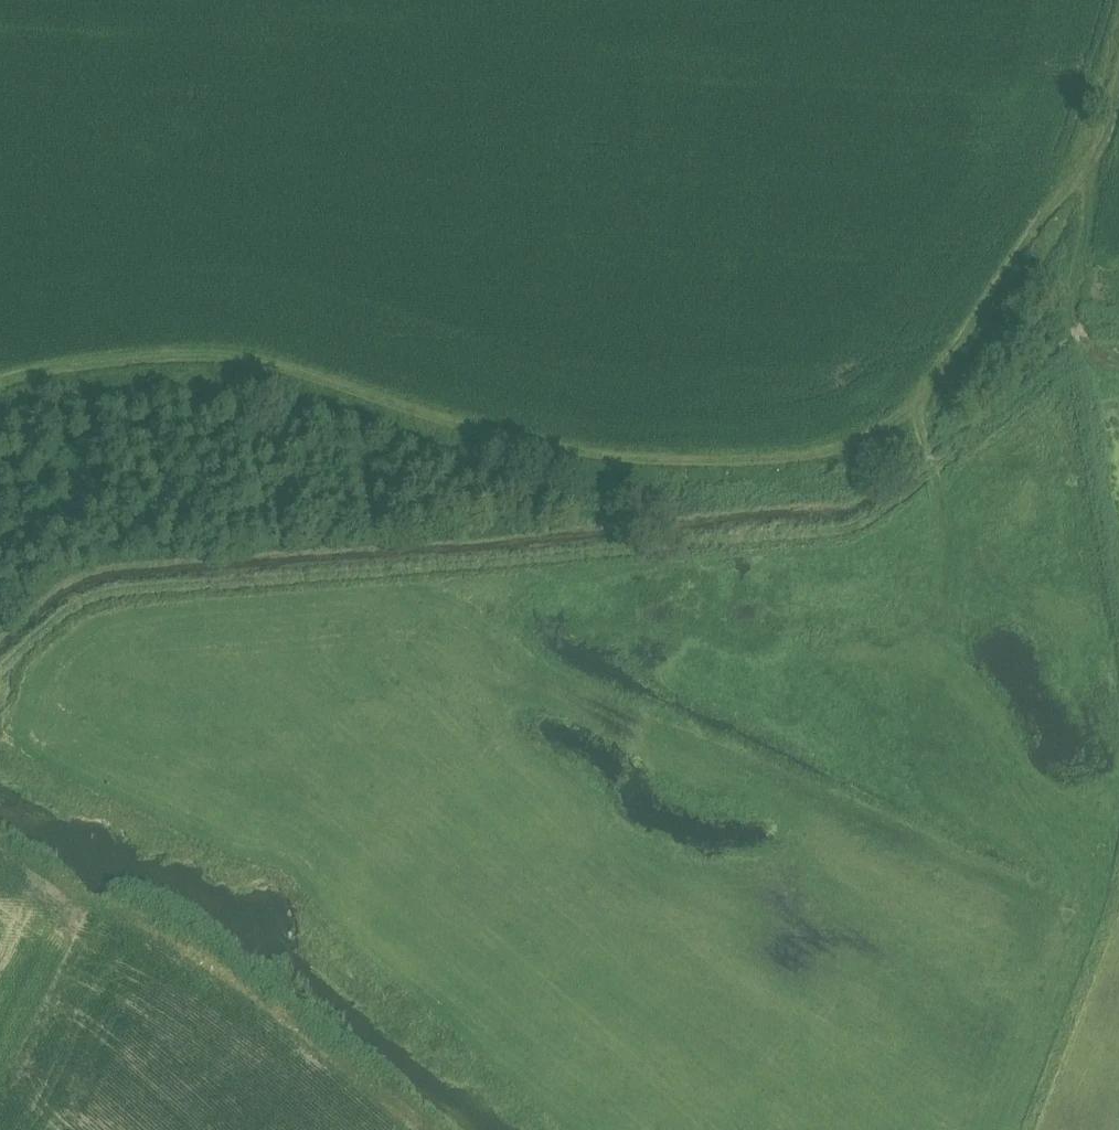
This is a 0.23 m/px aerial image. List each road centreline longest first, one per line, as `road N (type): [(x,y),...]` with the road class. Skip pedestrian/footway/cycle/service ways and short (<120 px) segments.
road 1 (track): [(0,404),(93,386),(303,386),(533,471),(766,505),(912,449),(1070,203),(1118,16)]

